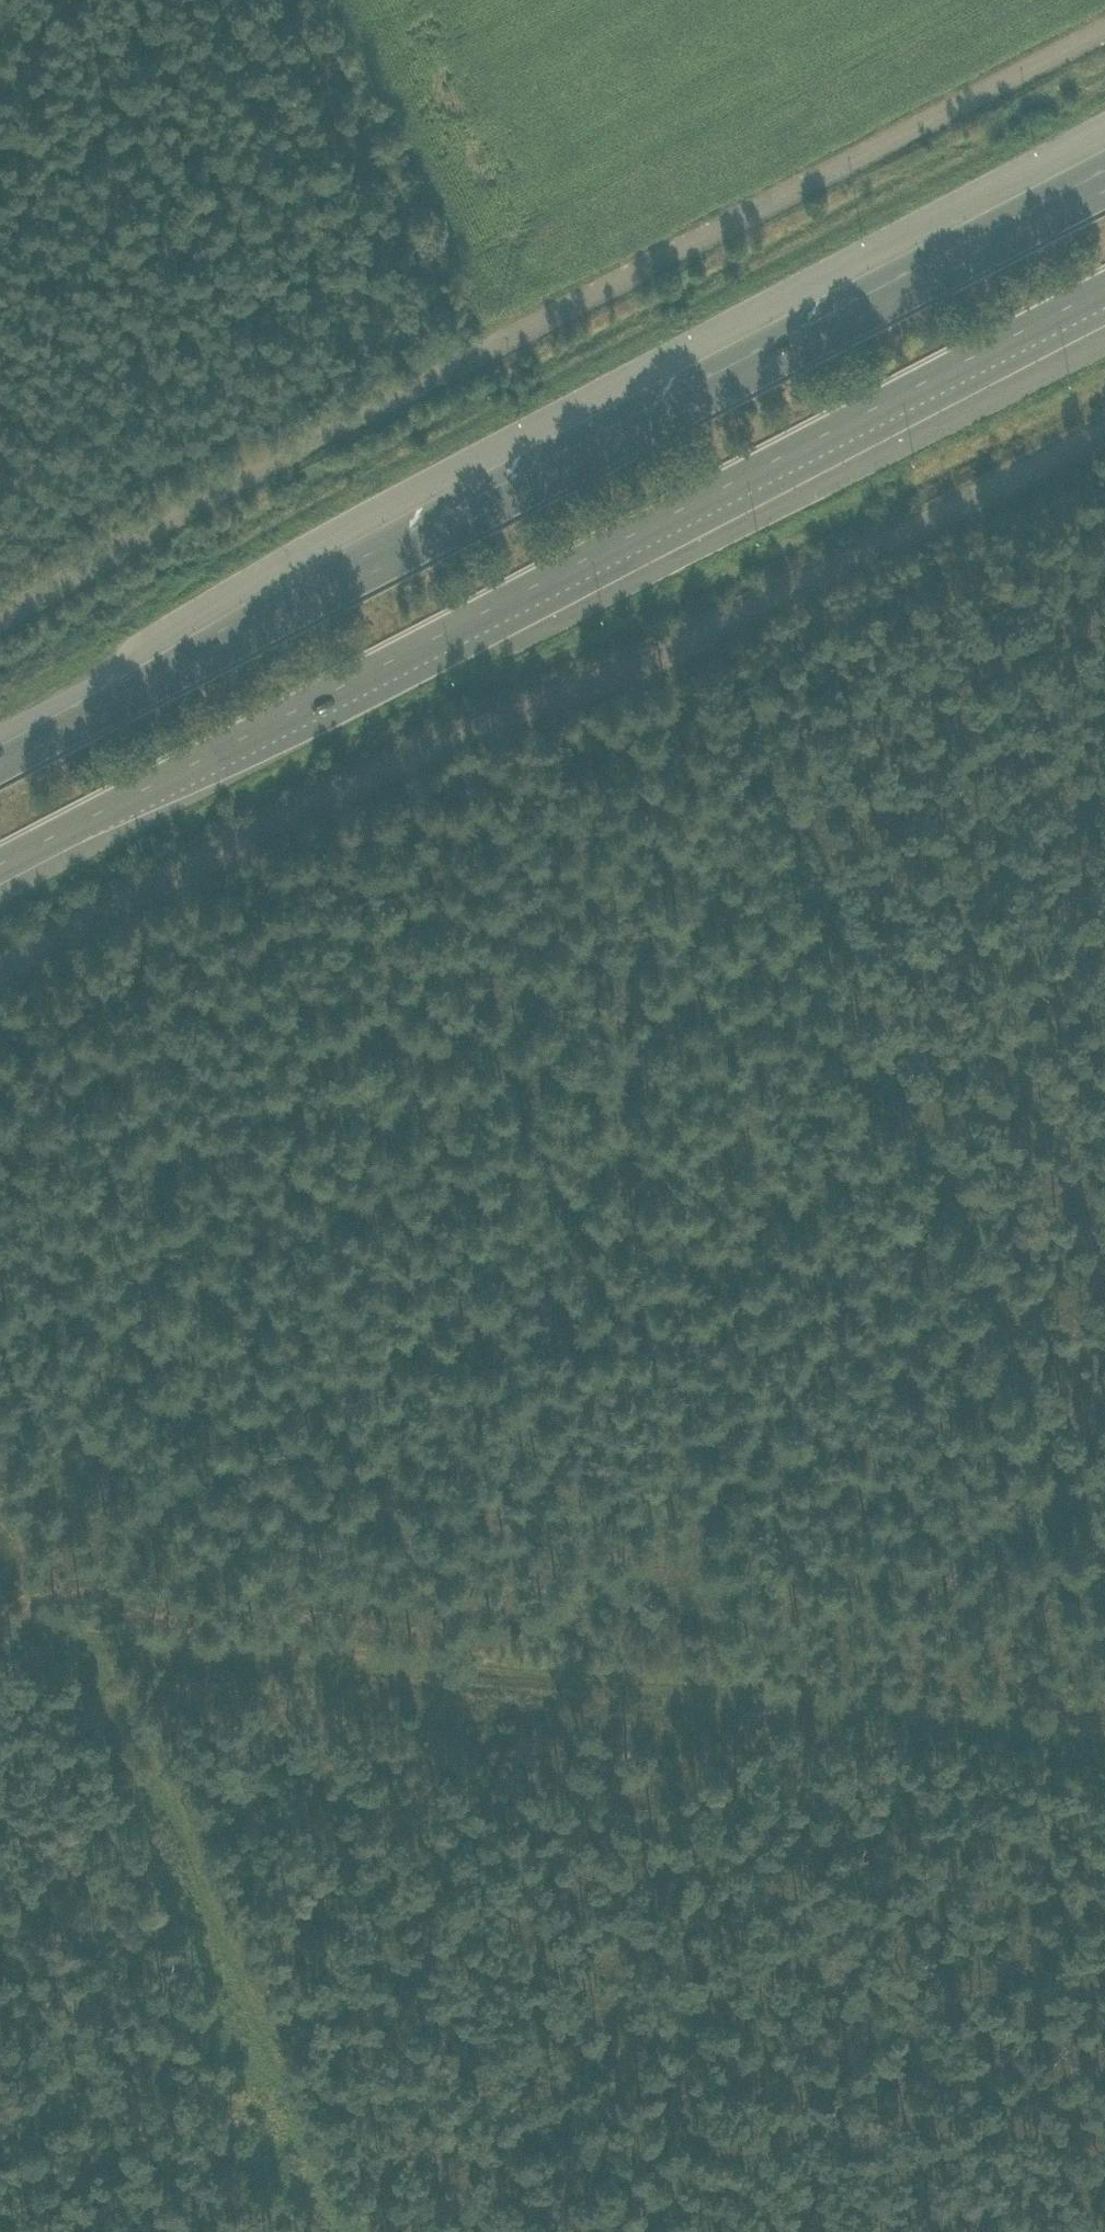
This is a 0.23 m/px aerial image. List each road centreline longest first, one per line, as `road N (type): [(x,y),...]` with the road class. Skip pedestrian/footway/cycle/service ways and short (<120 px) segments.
road 1 (unclassified): [(1104,26),(0,612)]
road 2 (motorway): [(1104,181),(0,758)]
road 3 (motorway): [(0,862),(1104,286)]
road 4 (track): [(1104,1769),(0,1659)]

